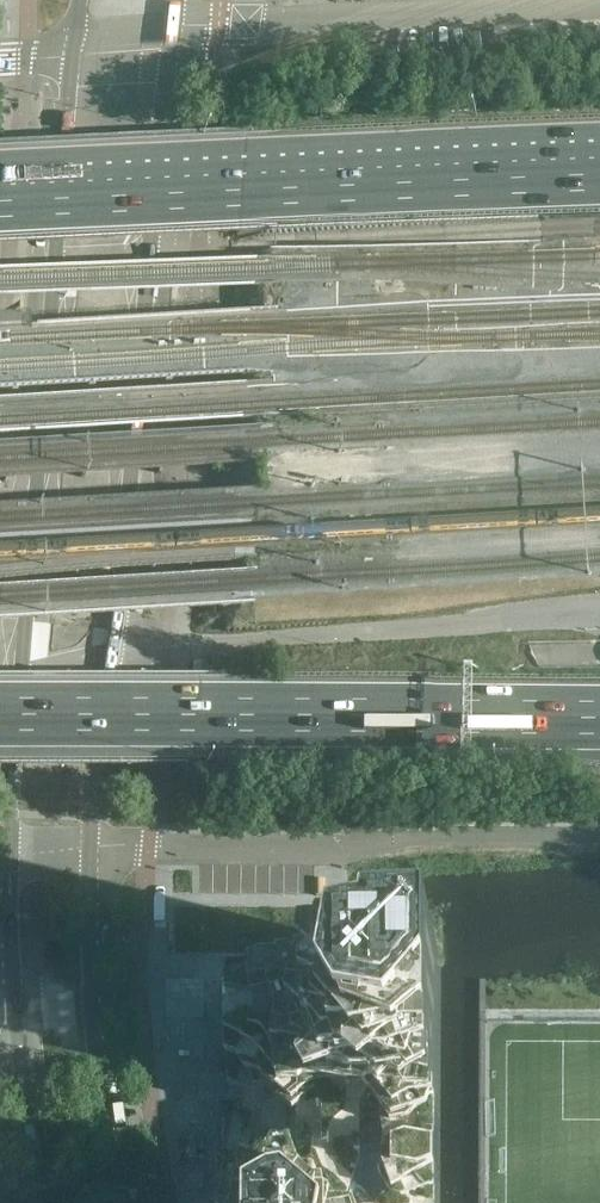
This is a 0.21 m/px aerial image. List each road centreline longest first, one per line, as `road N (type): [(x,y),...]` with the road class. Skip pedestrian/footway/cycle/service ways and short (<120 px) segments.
road 1 (secondary): [(125,1202),(99,1040),(95,770),(117,644),(178,0)]
road 2 (secondary): [(82,0),(3,914),(6,988),(41,1202)]
road 3 (motorway): [(599,175),(0,201)]
road 4 (motorway): [(0,715),(599,717)]

